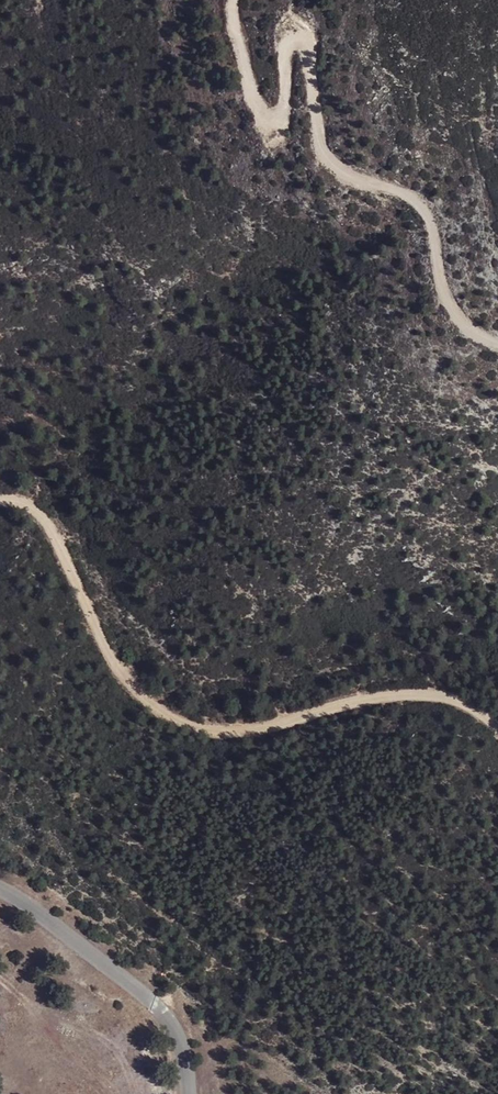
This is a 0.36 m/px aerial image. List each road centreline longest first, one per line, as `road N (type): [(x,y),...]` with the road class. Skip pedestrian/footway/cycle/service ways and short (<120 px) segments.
road 1 (track): [(0,507),(29,514),(57,550),(115,680),(154,713),(203,734),(420,697),(470,715),(497,744)]
road 2 (track): [(497,346),(459,322),(428,211),(343,171),(323,150),(306,41),(292,43),(281,124),(265,123),(235,0)]
road 3 (unclassified): [(0,888),(165,1015),(181,1045),(189,1093)]

